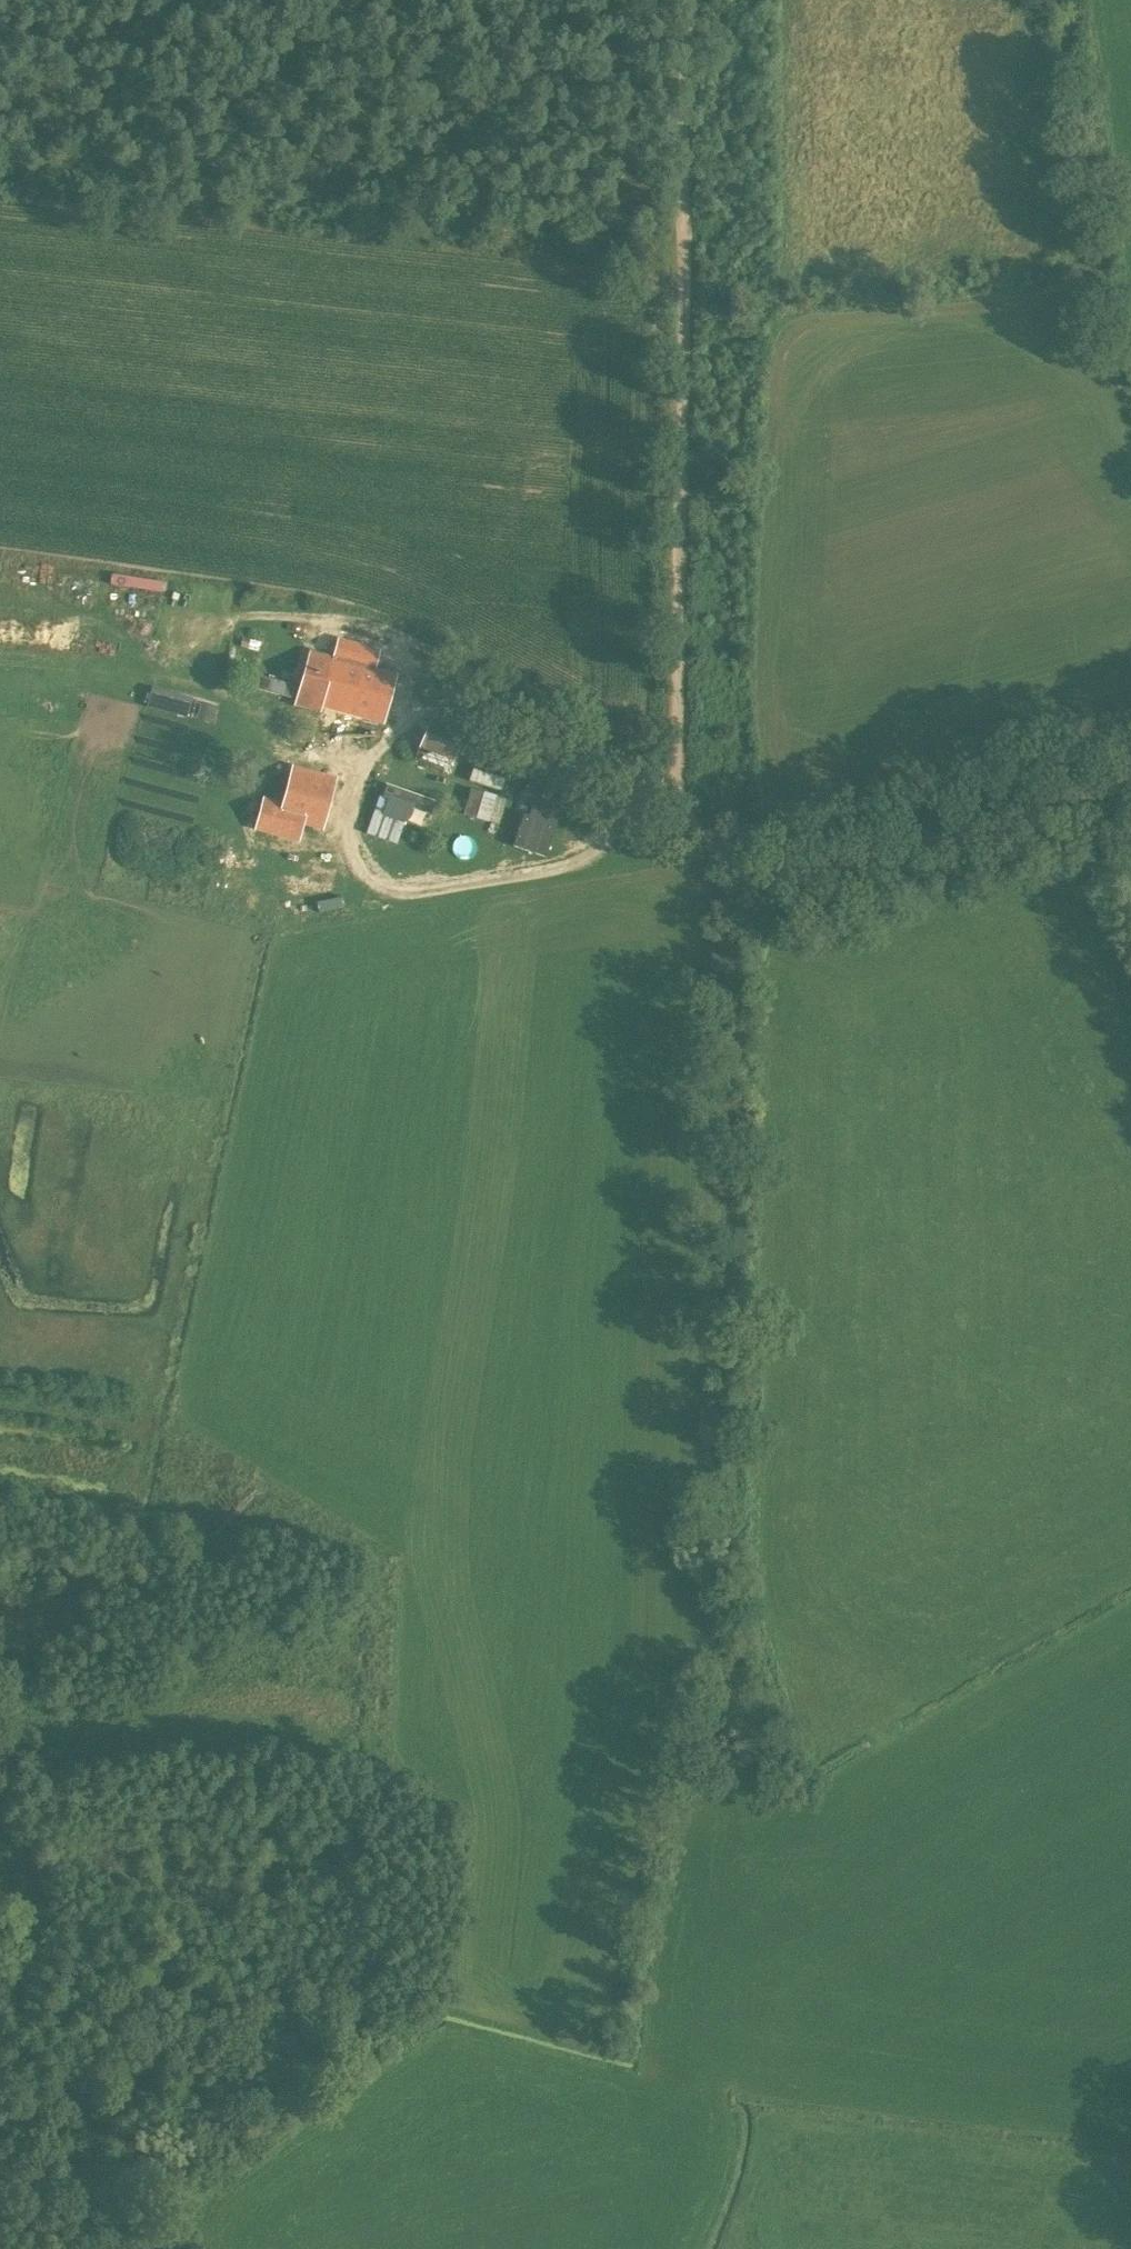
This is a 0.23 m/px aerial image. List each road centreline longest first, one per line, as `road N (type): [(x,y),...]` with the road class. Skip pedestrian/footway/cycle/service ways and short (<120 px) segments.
road 1 (track): [(693,0),(675,752),(685,822),(713,850),(791,877),(833,874),(1130,795)]
road 2 (track): [(693,837),(654,824),(462,717),(422,713),(357,762),(272,744)]

